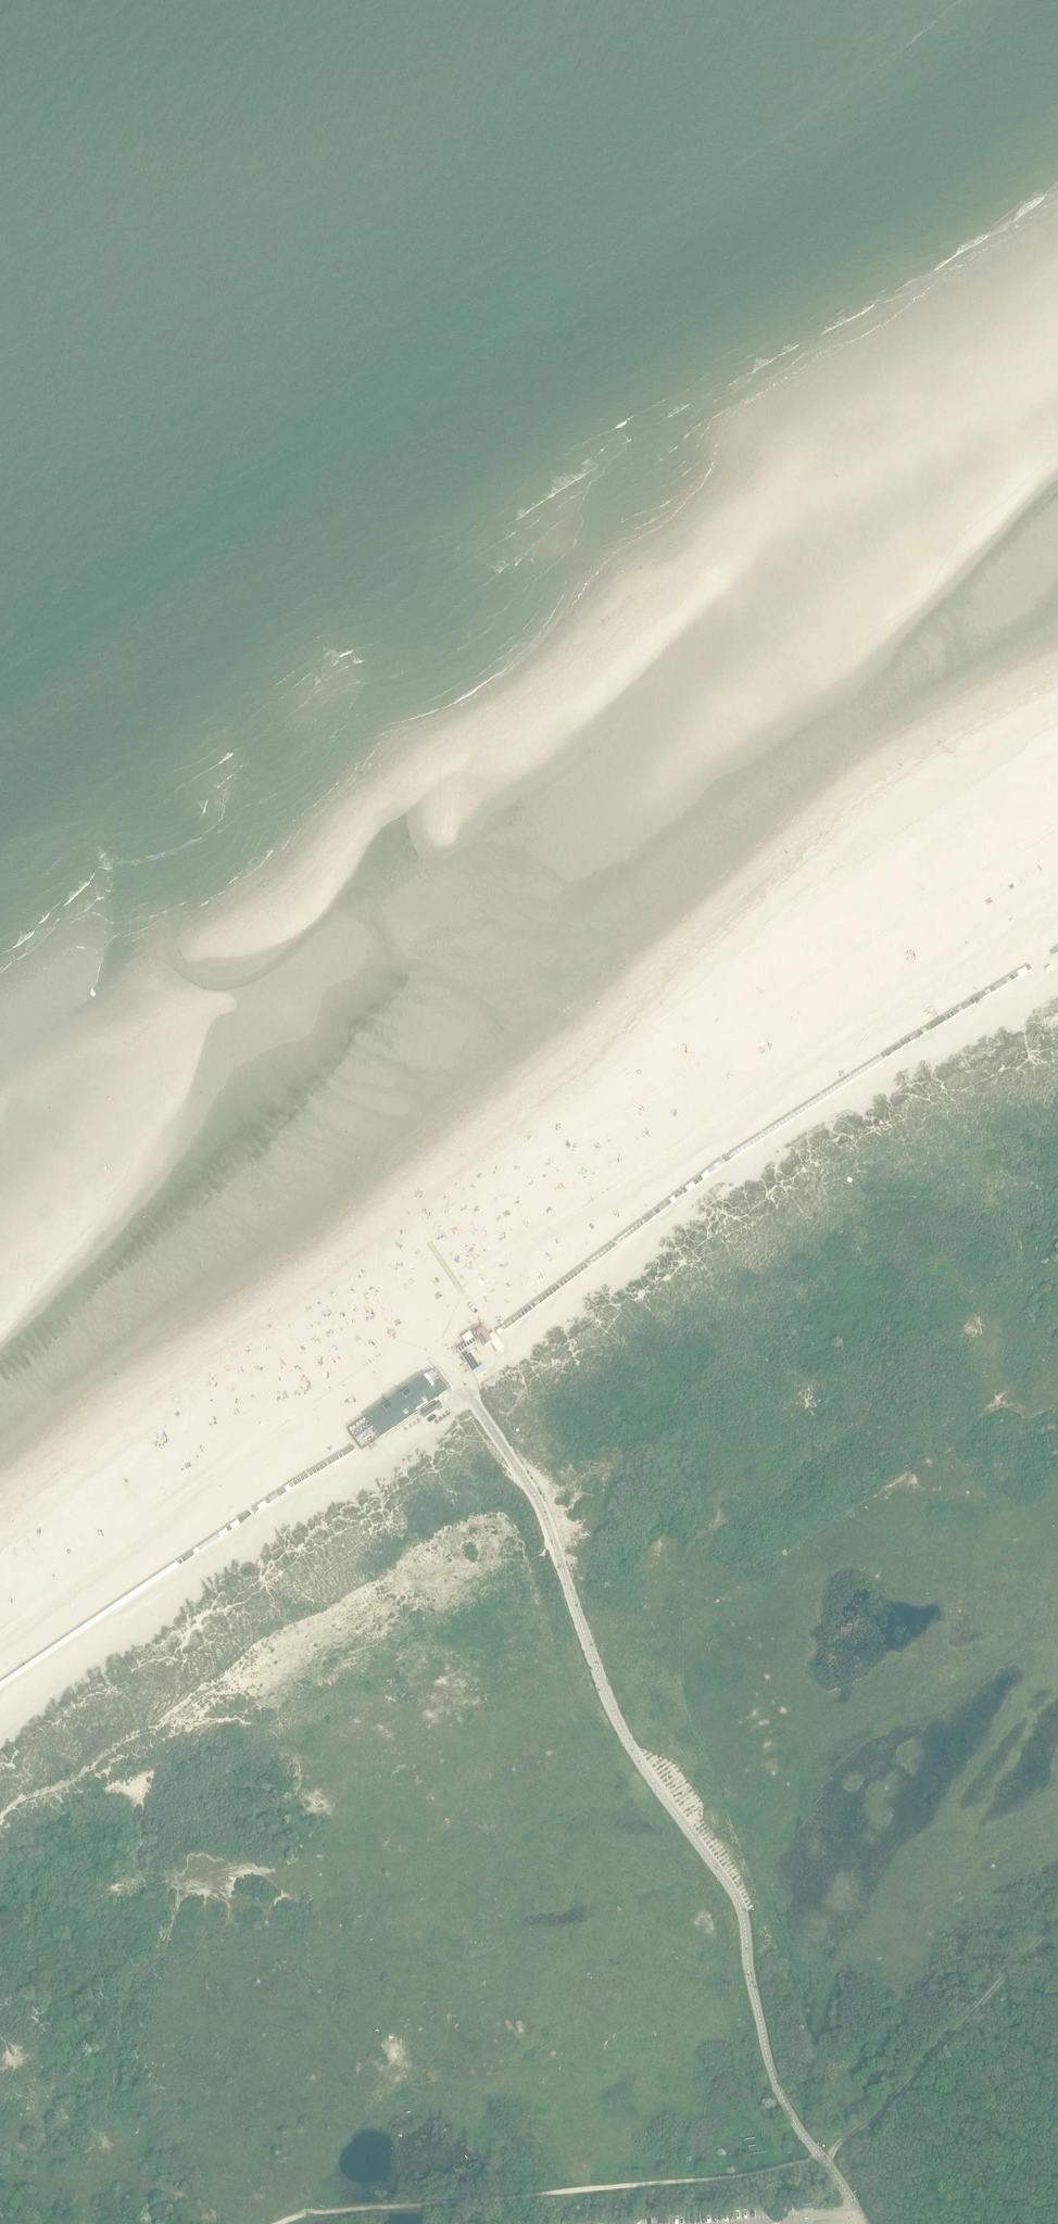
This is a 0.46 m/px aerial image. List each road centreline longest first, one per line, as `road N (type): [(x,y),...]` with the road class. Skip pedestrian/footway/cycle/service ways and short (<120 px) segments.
road 1 (track): [(1057,1916),(918,2072),(822,2160)]

